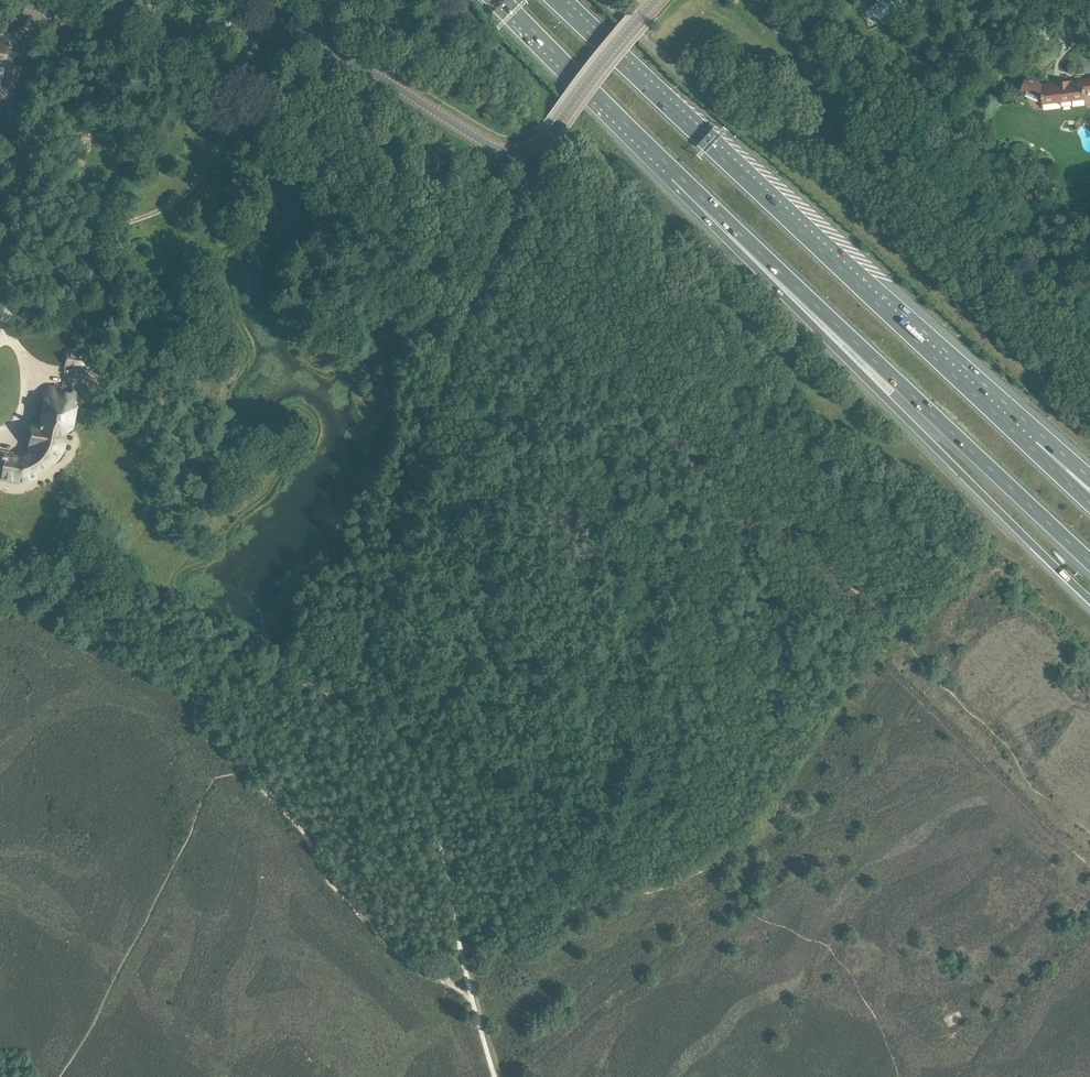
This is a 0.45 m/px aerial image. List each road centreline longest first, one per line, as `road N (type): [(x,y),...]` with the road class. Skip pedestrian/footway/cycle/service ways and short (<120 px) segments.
road 1 (motorway): [(1034,442),(564,0)]
road 2 (residential): [(520,151),(487,144),(376,74),(303,41),(224,23),(61,13)]
road 3 (motorway): [(500,0),(844,335)]
road 4 (motorway): [(844,335),(884,397),(1089,598)]
road 5 (motorway): [(844,335),(1089,563)]
road 6 (residential): [(4,309),(15,179),(61,13)]
road 7 (unclassified): [(520,151),(523,182),(445,370)]
road 8 (residential): [(555,125),(656,0)]

